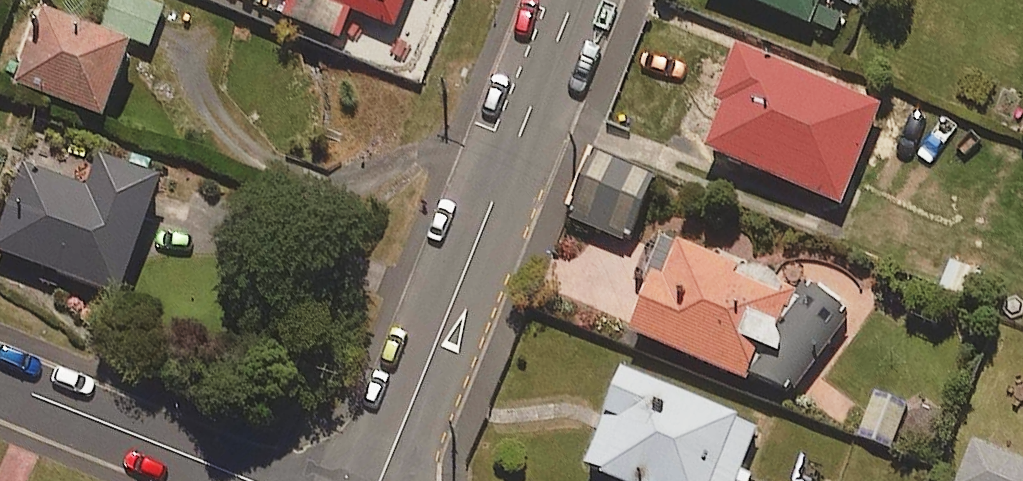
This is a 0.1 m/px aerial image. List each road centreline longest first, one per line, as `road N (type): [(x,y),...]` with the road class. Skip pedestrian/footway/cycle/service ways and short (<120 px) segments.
road 1 (residential): [(379,480),(571,0)]
road 2 (residential): [(0,384),(243,480)]

